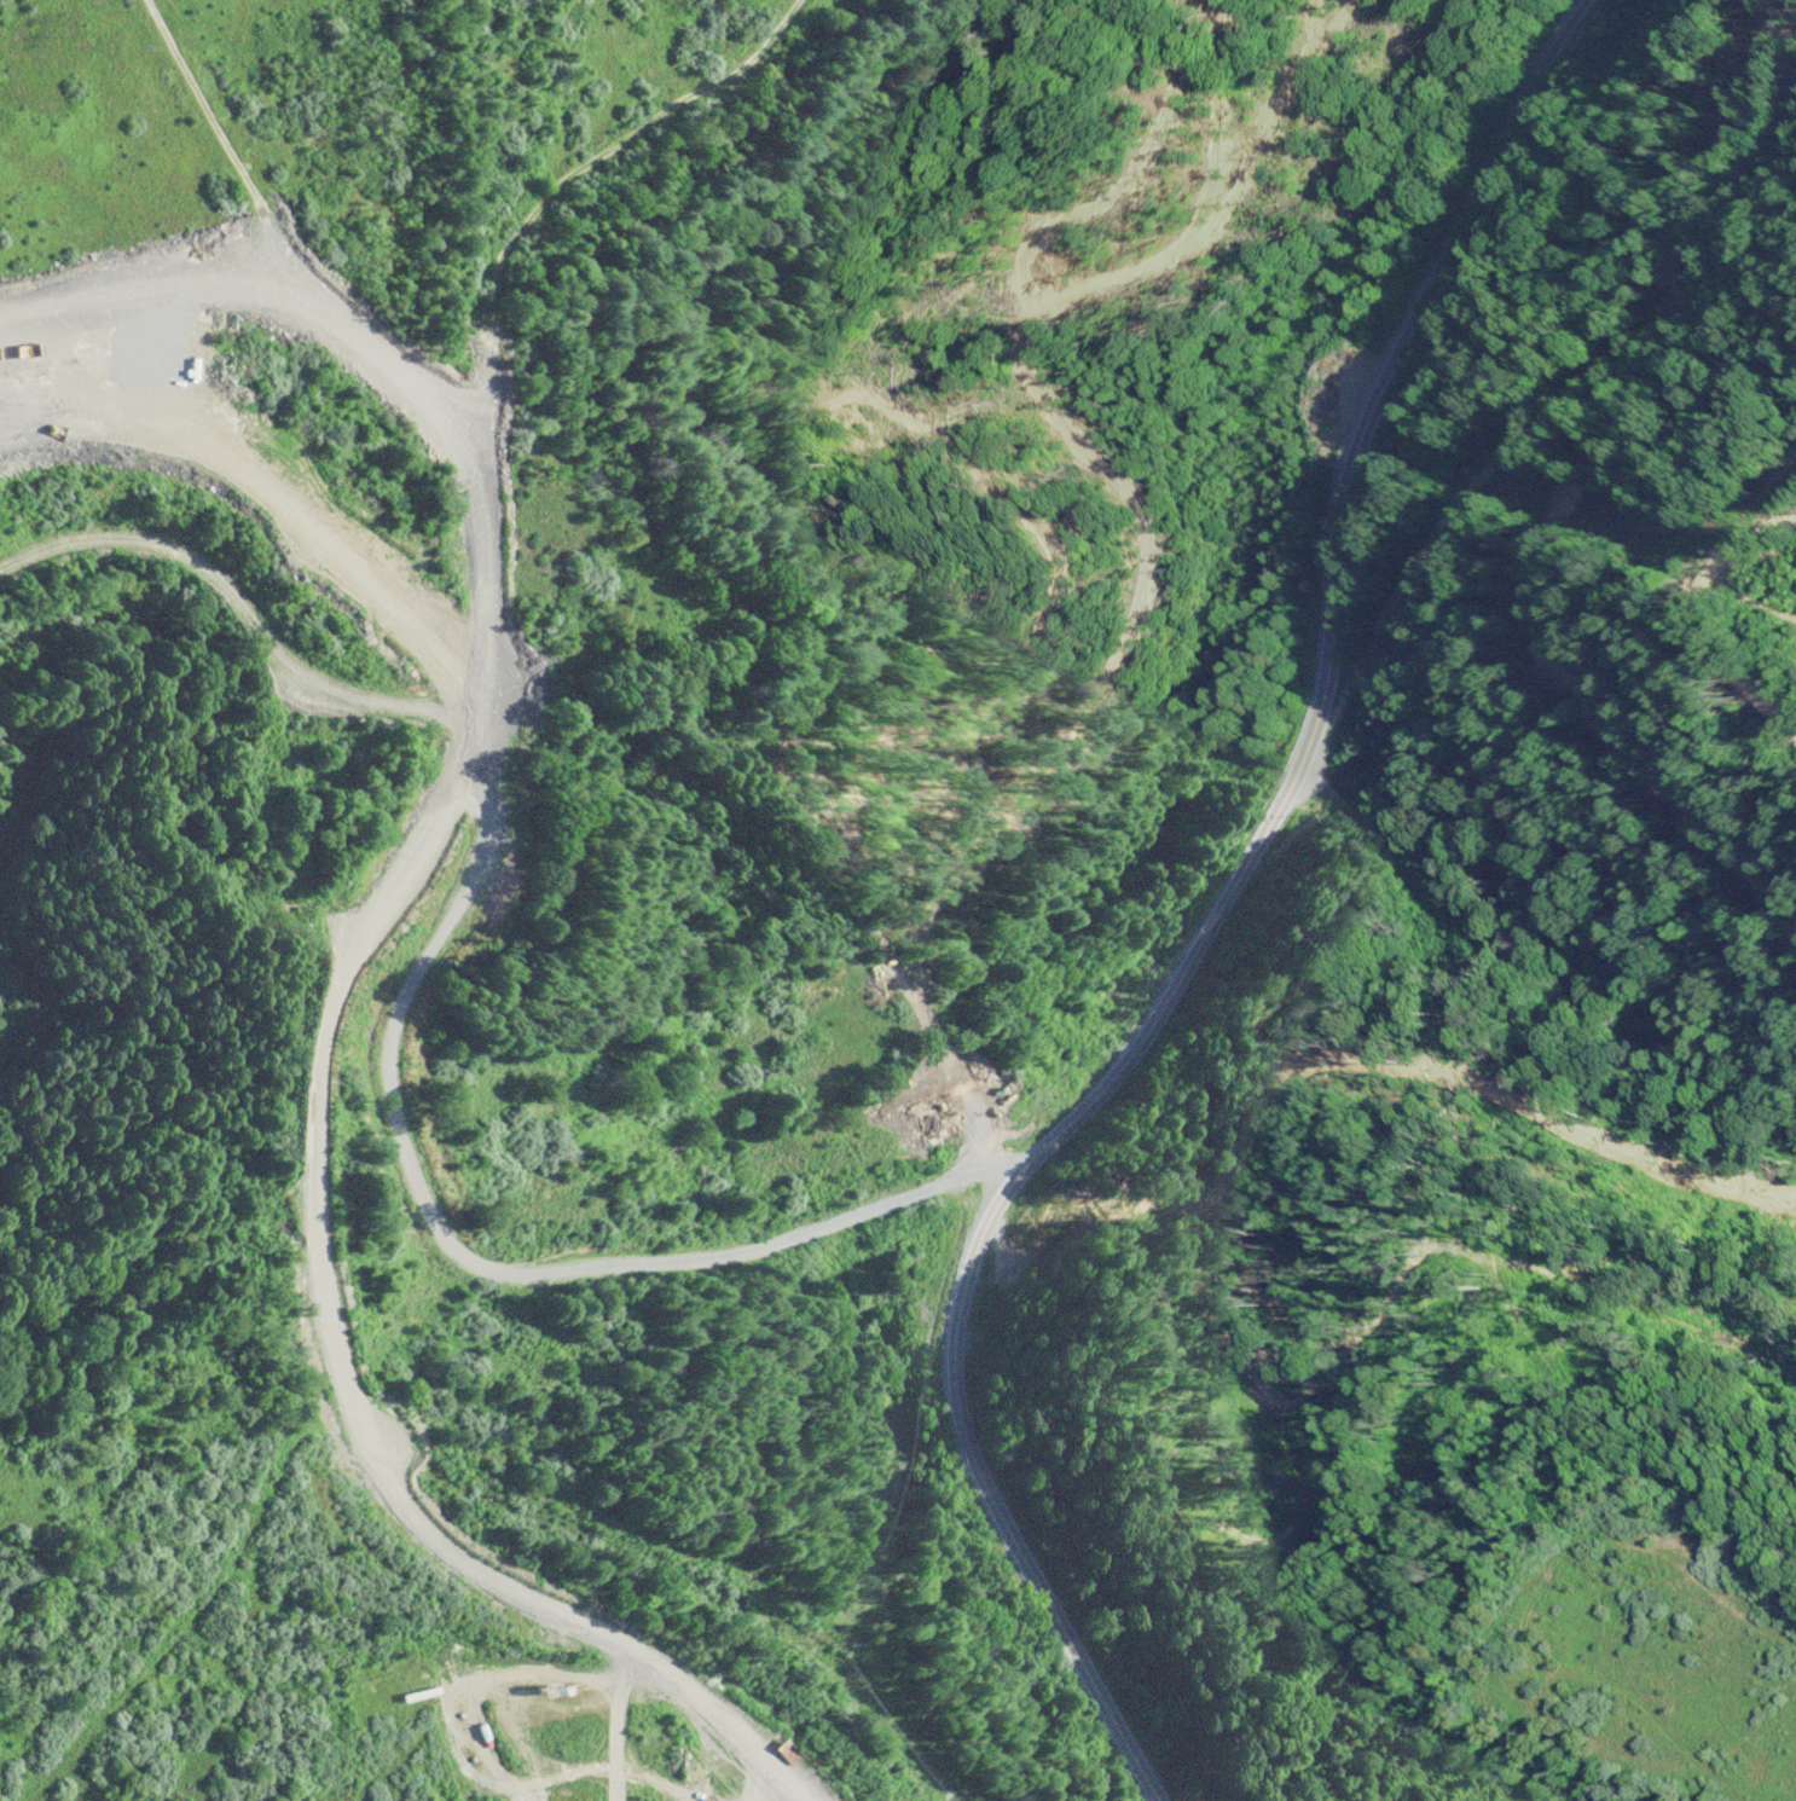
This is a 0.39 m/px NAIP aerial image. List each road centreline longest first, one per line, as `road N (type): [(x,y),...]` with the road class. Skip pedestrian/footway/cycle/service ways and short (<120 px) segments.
road 1 (residential): [(1168,1800),(986,1481),(963,1412),(958,1334),(987,1235),(1062,1130),(1111,1087),(1270,839),(1332,682),(1356,436),(1386,370),(1513,170),(1602,0)]

